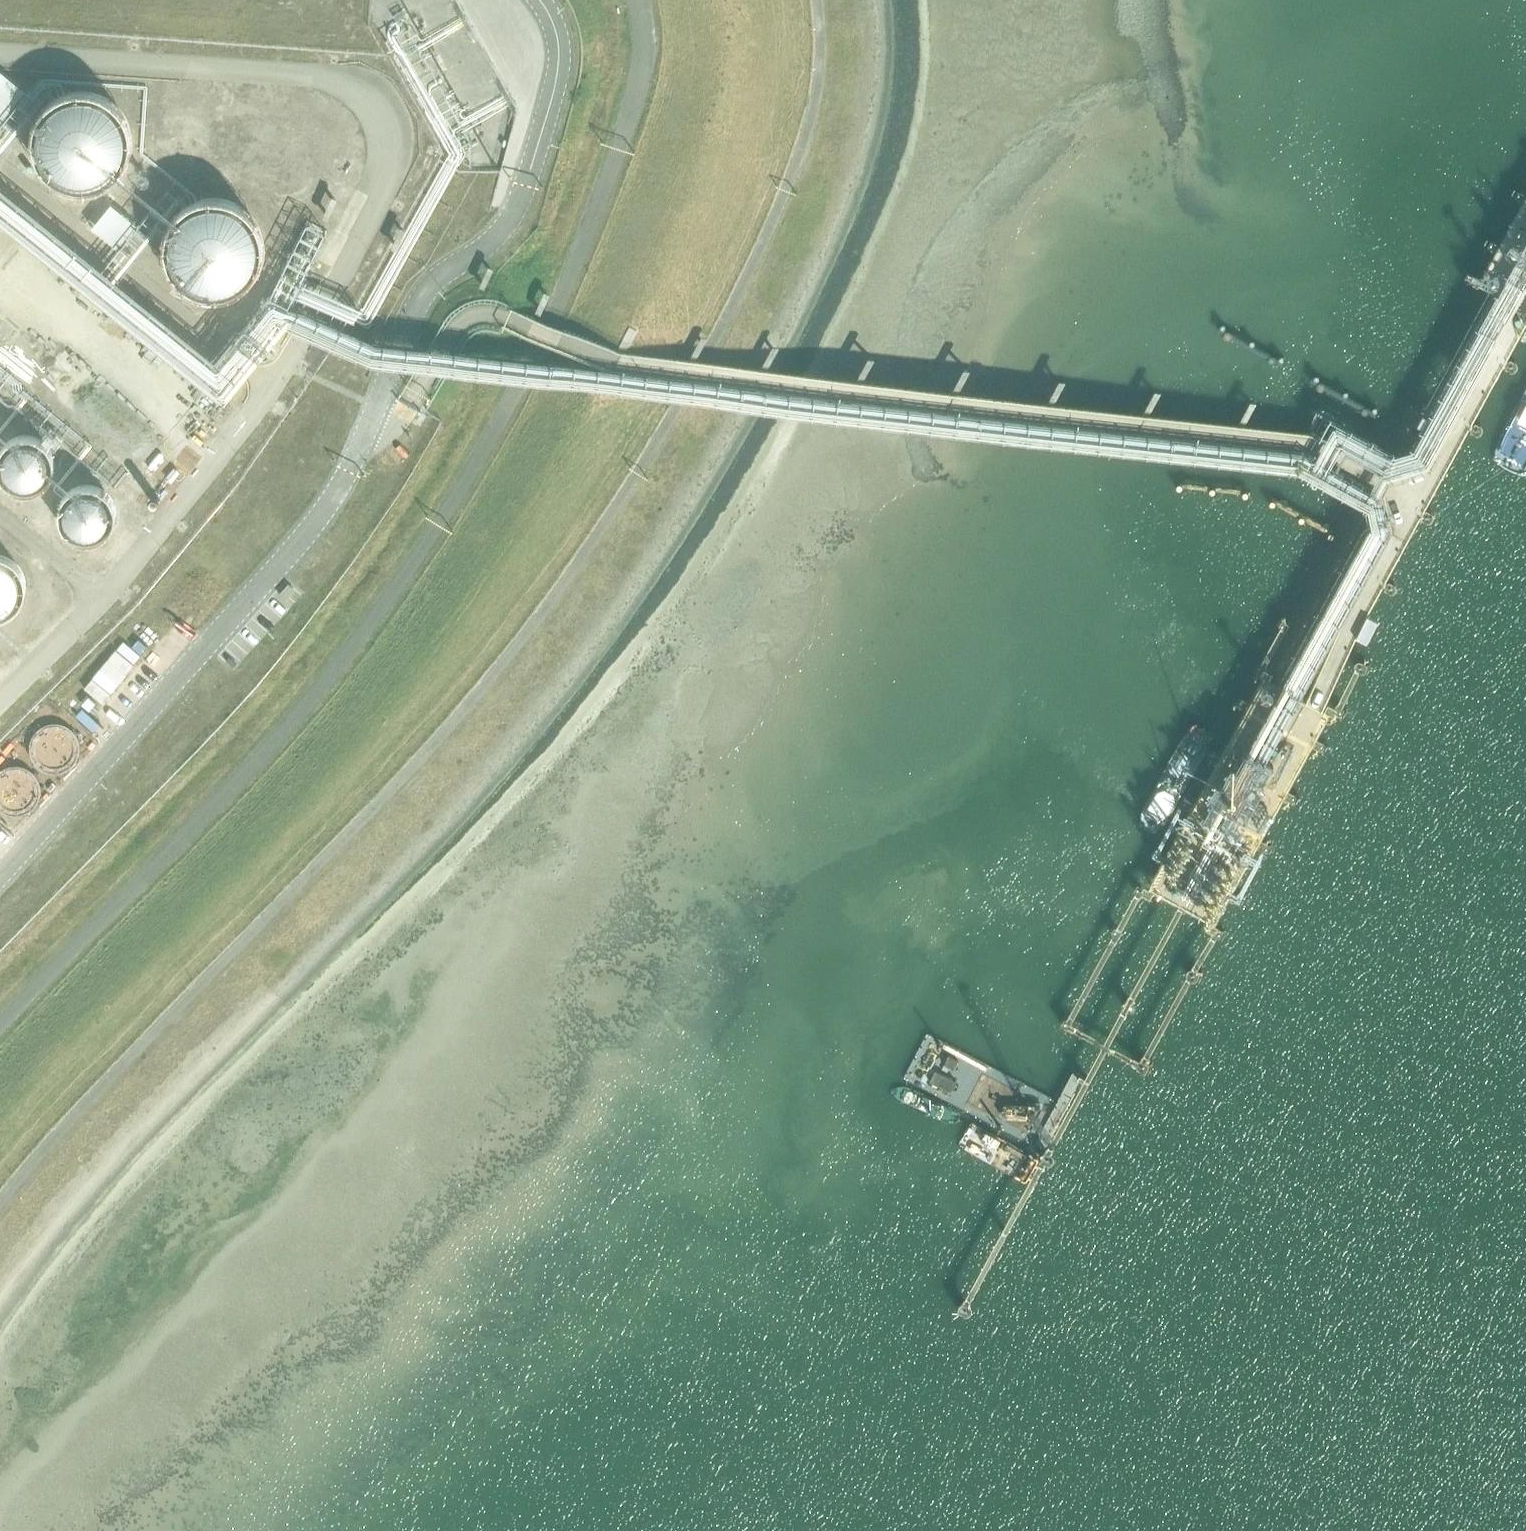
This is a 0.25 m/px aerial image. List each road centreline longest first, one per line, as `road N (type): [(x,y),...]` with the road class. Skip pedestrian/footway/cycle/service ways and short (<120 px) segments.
road 1 (unclassified): [(0,1026),(328,679),(450,509),(515,397),(615,157),(645,58),(638,0)]

